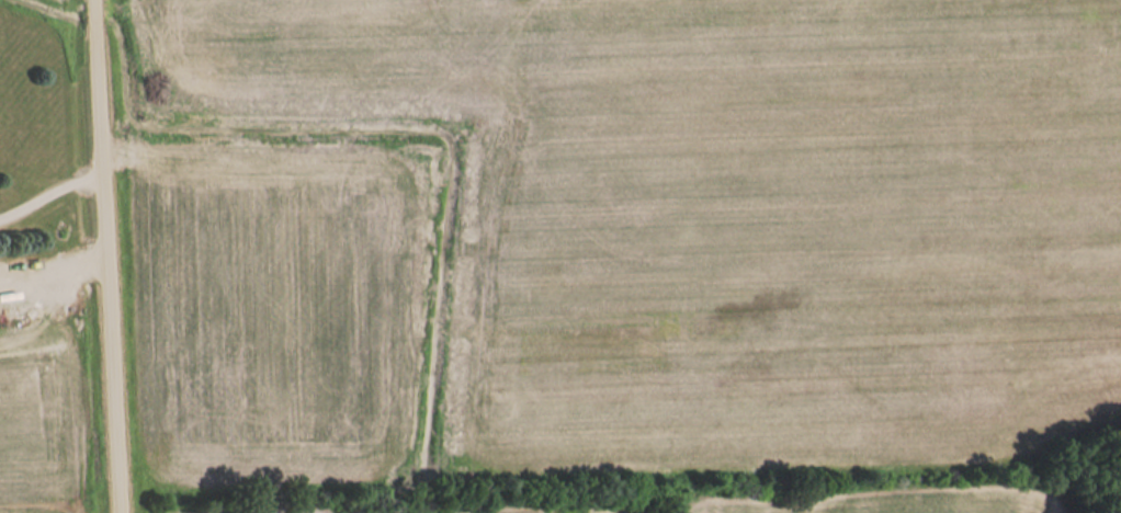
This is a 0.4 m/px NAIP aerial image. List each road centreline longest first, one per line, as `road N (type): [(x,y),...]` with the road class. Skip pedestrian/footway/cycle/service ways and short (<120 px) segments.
road 1 (residential): [(123,512),(96,0)]

